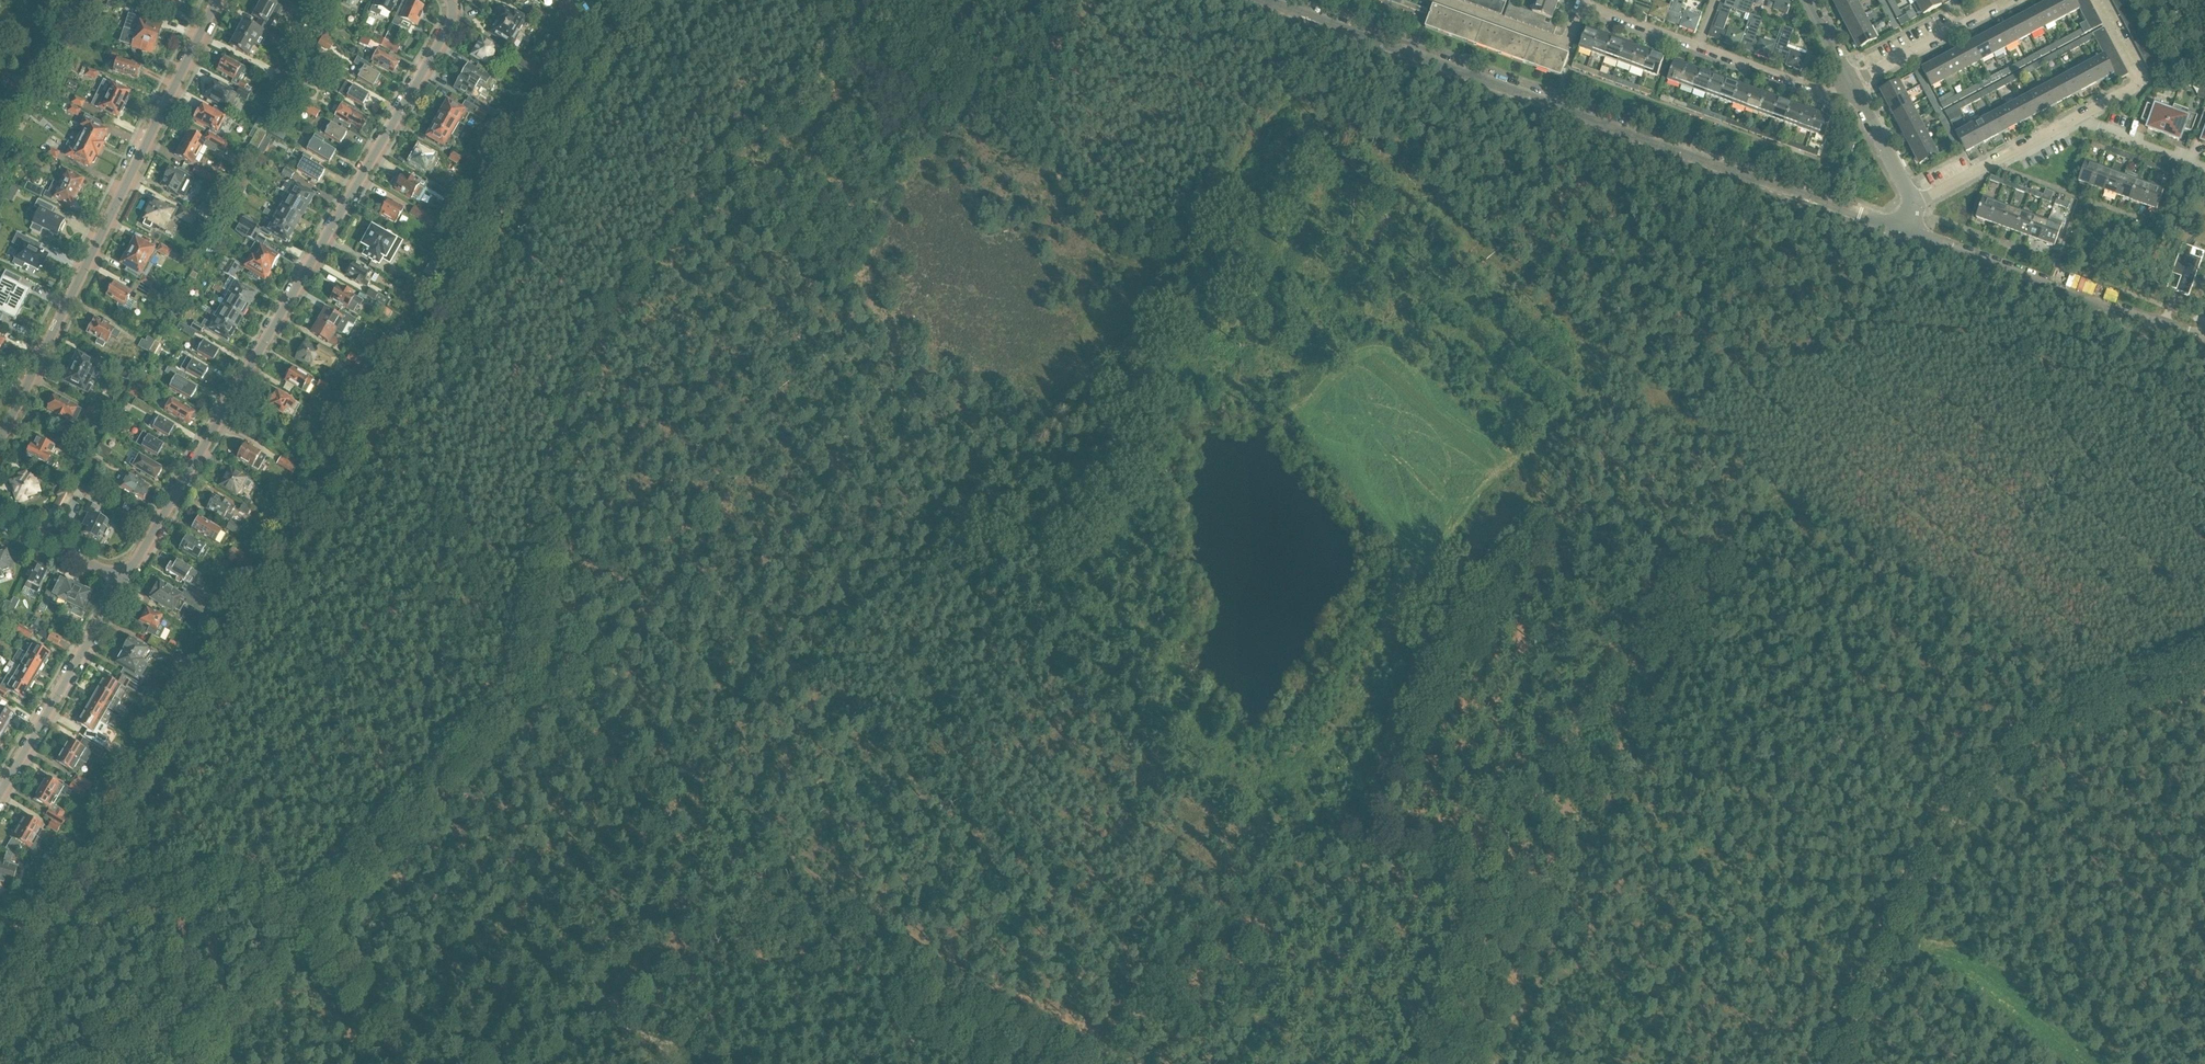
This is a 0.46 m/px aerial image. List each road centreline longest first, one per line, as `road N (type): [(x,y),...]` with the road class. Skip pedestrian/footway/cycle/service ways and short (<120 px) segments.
road 1 (track): [(826,0),(823,64),(795,111),(676,211),(613,286),(562,412),(493,682),(169,1063)]
road 2 (track): [(0,1013),(39,946),(39,932),(487,229)]
road 3 (track): [(511,632),(555,653),(633,737),(862,910),(1038,1063)]
road 4 (residential): [(1270,0),(1905,232)]
road 5 (residential): [(124,579),(448,26),(452,0)]
road 6 (track): [(1817,1063),(1902,929),(1960,793),(2058,711),(2204,650)]
road 7 (track): [(11,926),(52,934),(210,877),(263,885),(301,913),(393,1039),(429,1063)]
road 8 (residential): [(0,440),(218,0)]
road 9 (residential): [(1847,85),(1813,91),(1583,8)]
road 10 (track): [(487,229),(633,0)]
road 11 (track): [(149,762),(218,1010)]
road 12 (residential): [(0,793),(124,579)]
road 13 (track): [(2204,906),(2058,711)]
road 14 (track): [(551,1063),(639,1038),(760,1063)]
road 15 (residential): [(2096,301),(1905,232)]
road 16 (residential): [(2009,0),(1847,85)]
road 17 (residential): [(1914,204),(2075,118)]
road 18 (residential): [(2075,118),(2145,81),(2102,0)]
road 19 (residential): [(1583,8),(1570,44),(1449,0)]
road 20 (residential): [(2096,301),(2179,365),(2200,362),(2202,336)]
road 21 (residential): [(124,579),(0,519)]
road 22 (residential): [(2075,118),(2204,166)]
road 23 (residential): [(1914,204),(1847,85)]

